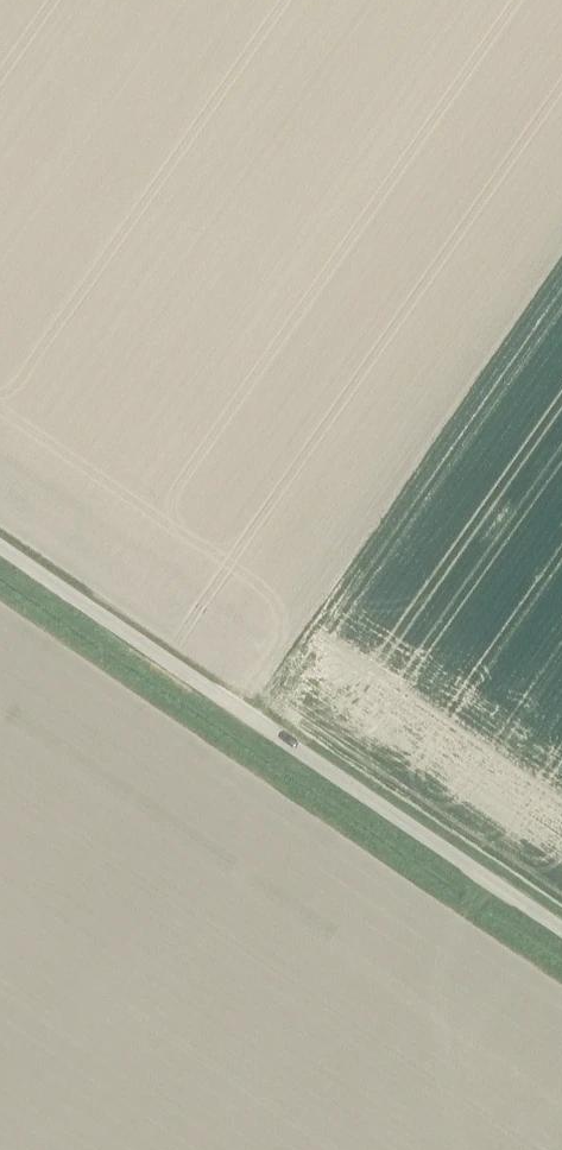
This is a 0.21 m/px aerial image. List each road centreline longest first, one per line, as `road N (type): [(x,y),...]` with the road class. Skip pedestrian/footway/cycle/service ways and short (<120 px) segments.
road 1 (unclassified): [(561,931),(0,547)]

